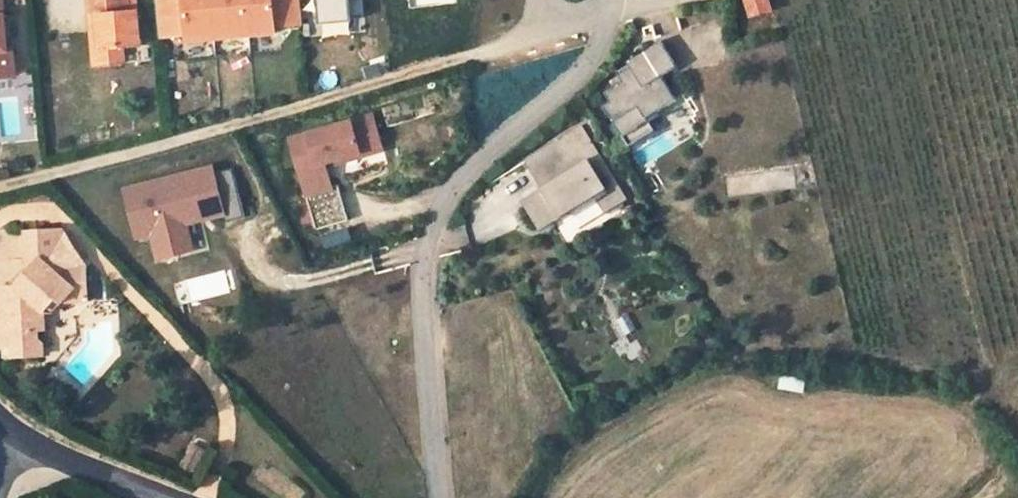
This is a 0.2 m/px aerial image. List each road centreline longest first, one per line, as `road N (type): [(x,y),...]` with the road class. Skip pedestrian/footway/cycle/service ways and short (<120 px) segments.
road 1 (track): [(0,184),(360,89),(538,31),(551,8)]
road 2 (residential): [(440,497),(424,296),(427,251),(443,203),(583,70),(611,9)]
road 3 (tertiary): [(14,436),(164,497)]

